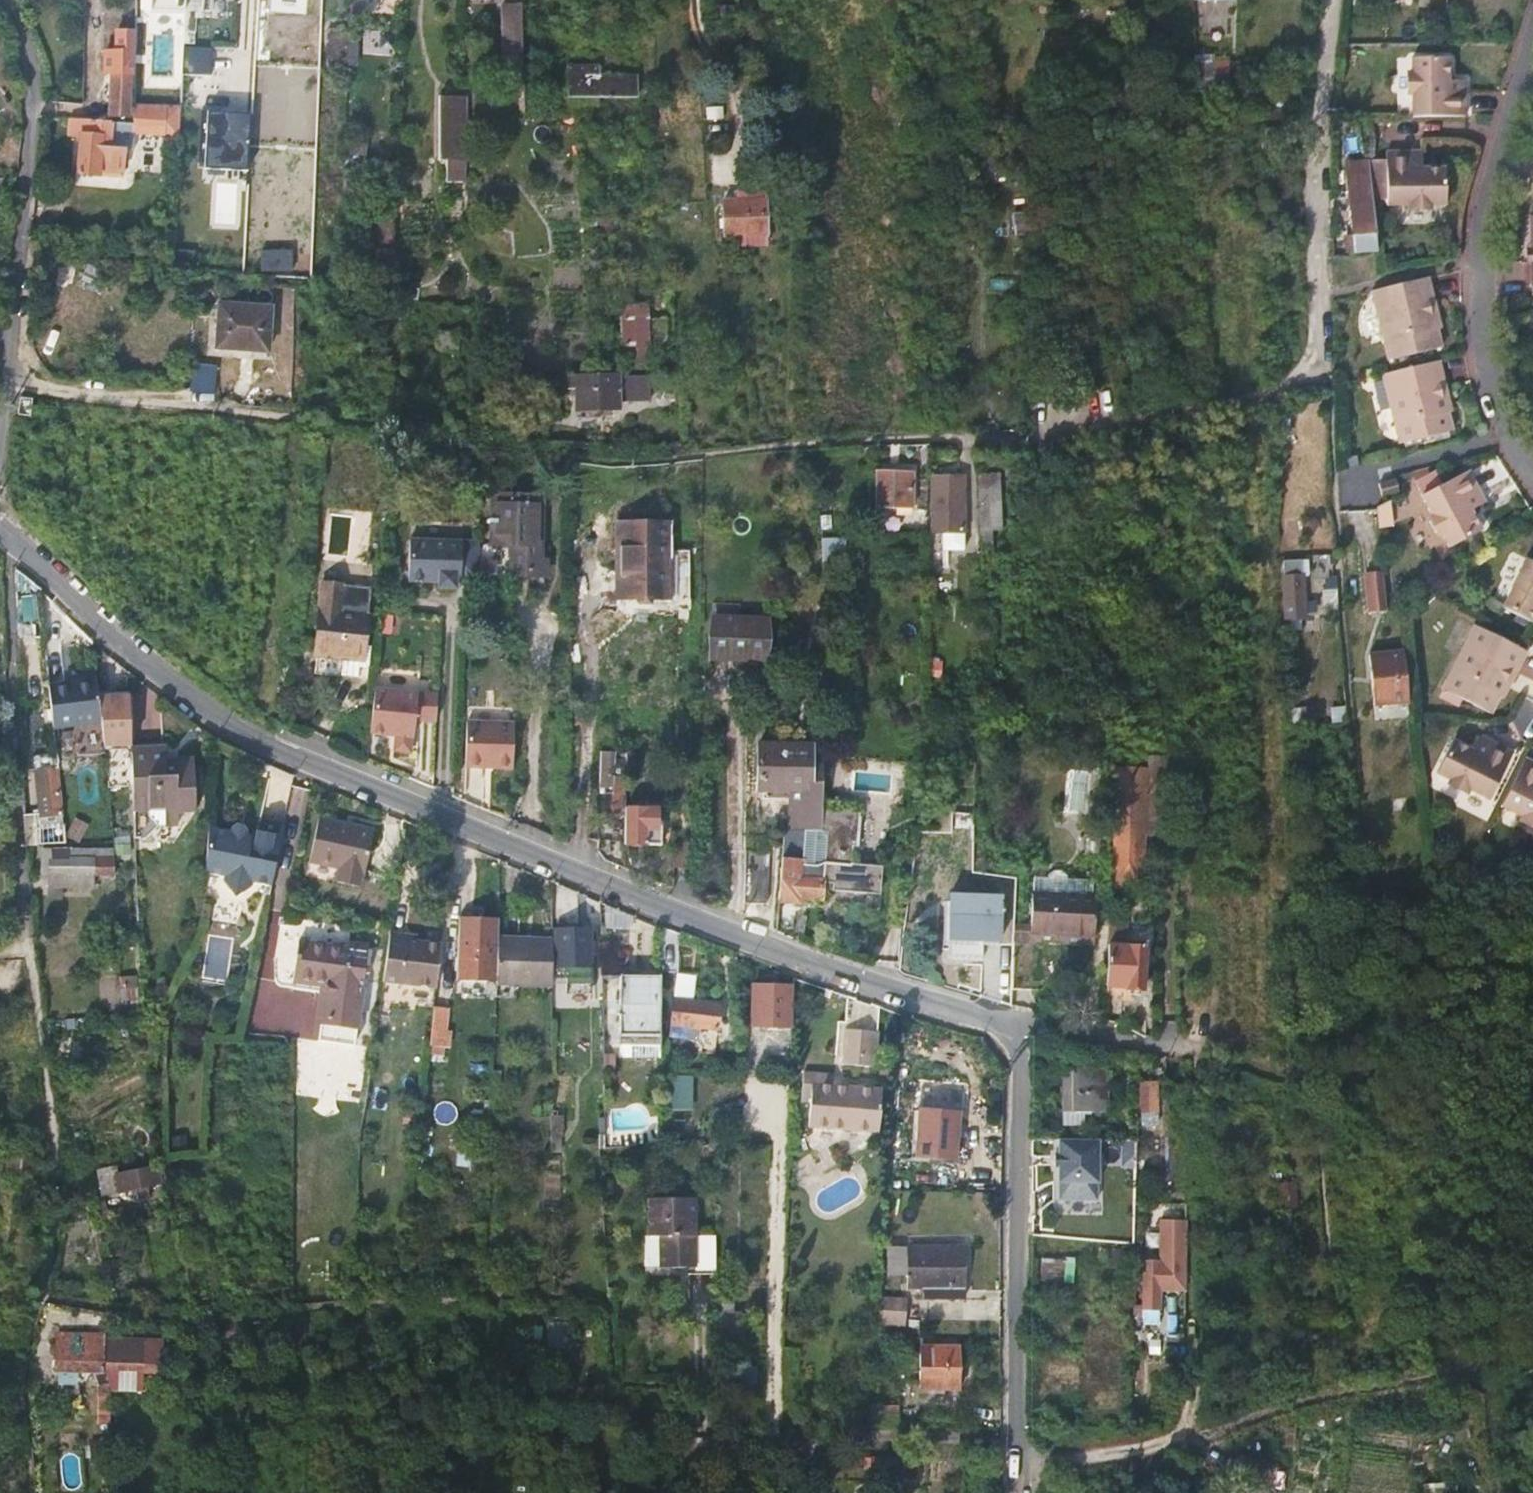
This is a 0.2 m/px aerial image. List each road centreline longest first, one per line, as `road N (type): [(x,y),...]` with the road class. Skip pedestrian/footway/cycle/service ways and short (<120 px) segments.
road 1 (track): [(2,390),(368,425),(552,467),(933,434),(1051,439),(1216,416),(1302,382),(1319,365)]
road 2 (residential): [(0,531),(112,637),(260,740),(737,936),(888,993),(1006,1025)]
road 3 (residential): [(1006,1025),(1021,1056),(1016,1492)]
road 4 (residential): [(1532,471),(1497,394),(1483,261),(1532,43)]
road 5 (track): [(1319,365),(1309,157),(1325,0)]
road 6 (track): [(1017,1462),(1178,1443),(1341,1385)]
road 7 (track): [(1341,1385),(1532,1353)]
road 8 (unclassified): [(1006,1025),(1176,1047)]

